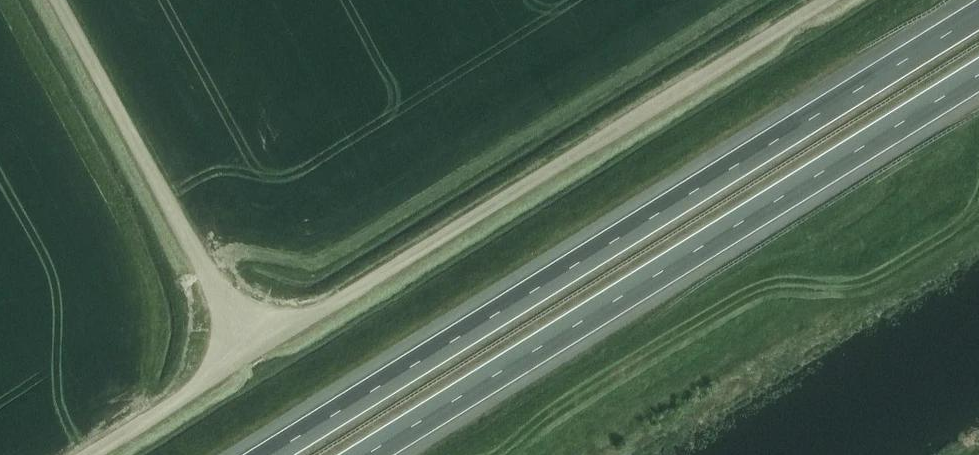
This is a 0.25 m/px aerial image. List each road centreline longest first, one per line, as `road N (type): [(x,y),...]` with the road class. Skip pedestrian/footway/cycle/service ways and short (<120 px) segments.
road 1 (motorway): [(978,19),(273,454)]
road 2 (motorway): [(361,454),(978,72)]
road 3 (unclassified): [(255,351),(826,0)]
road 4 (unclassified): [(255,351),(63,0)]
road 5 (unclassified): [(87,454),(255,351)]

